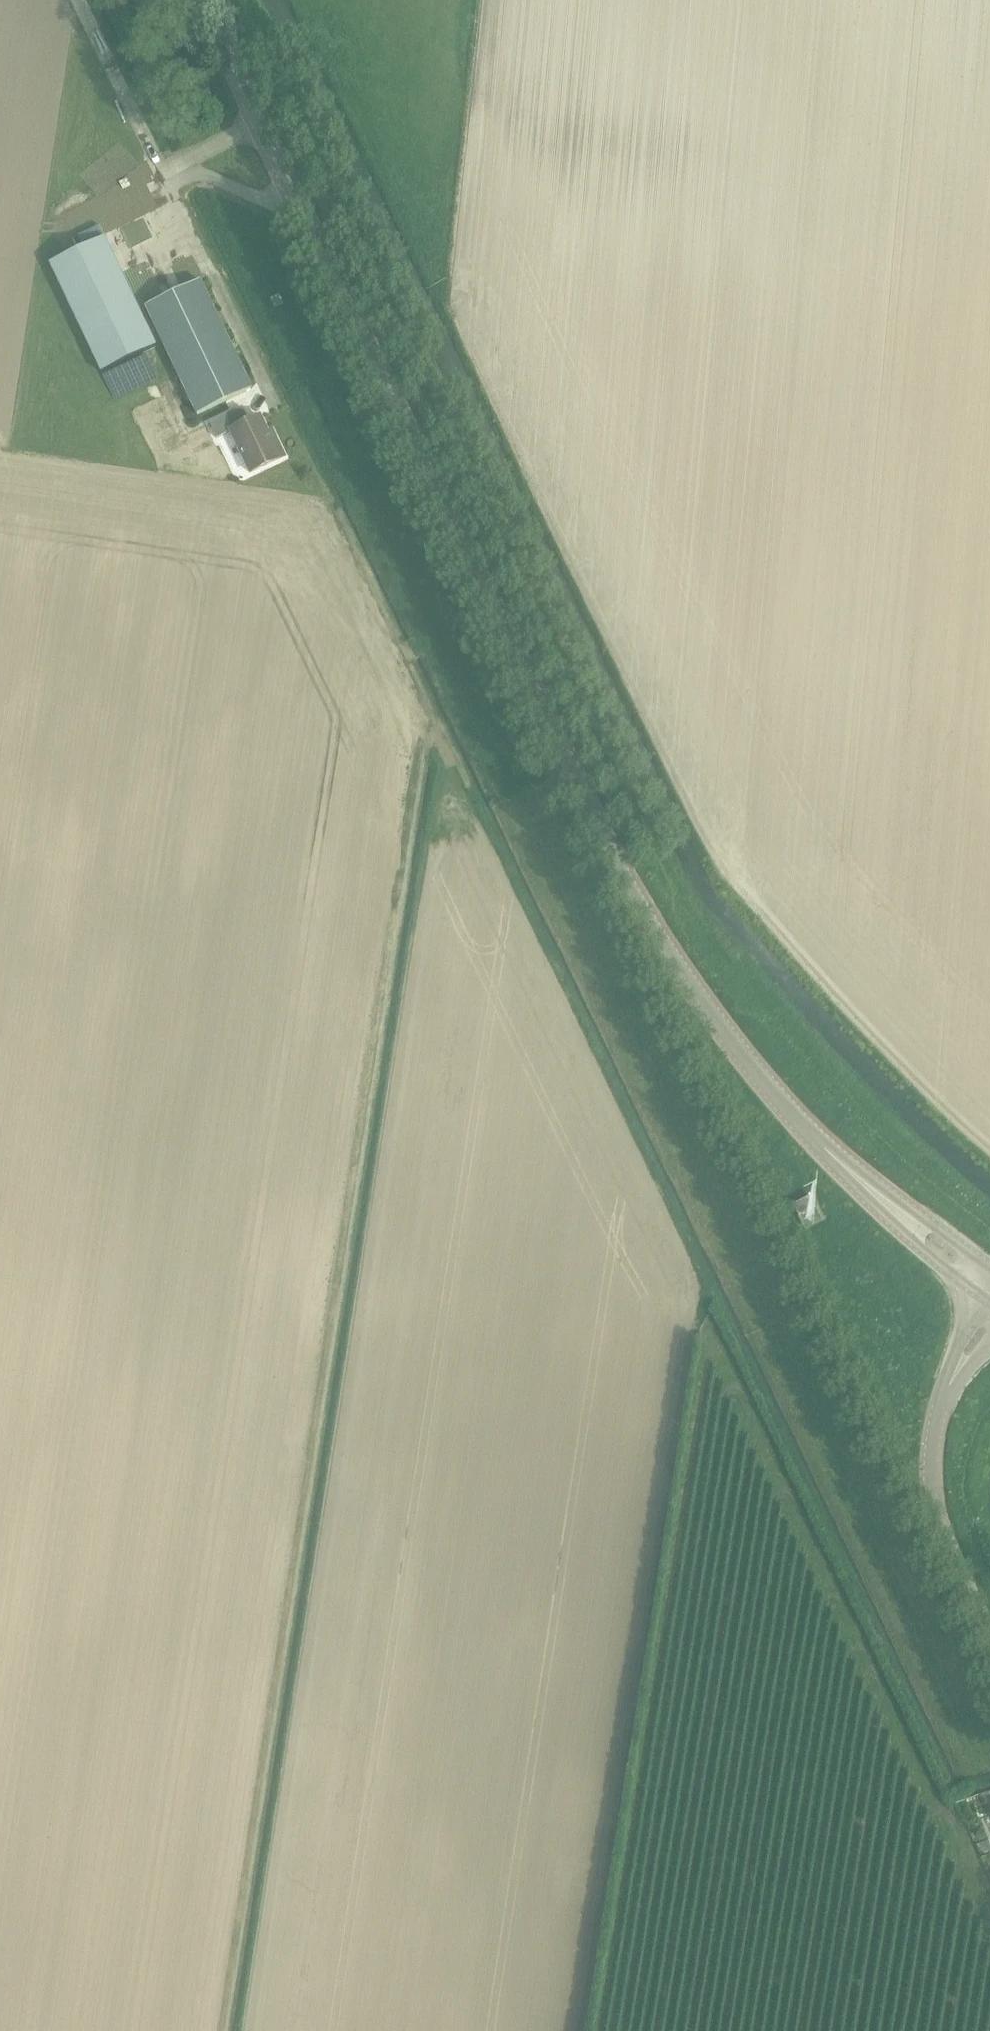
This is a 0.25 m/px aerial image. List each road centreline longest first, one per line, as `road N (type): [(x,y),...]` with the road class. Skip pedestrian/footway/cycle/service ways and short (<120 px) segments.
road 1 (secondary): [(989,1282),(802,1126),(729,1043),(670,952),(618,864),(200,0)]
road 2 (tertiary): [(989,1634),(953,1557),(934,1465),(953,1384),(989,1329)]

